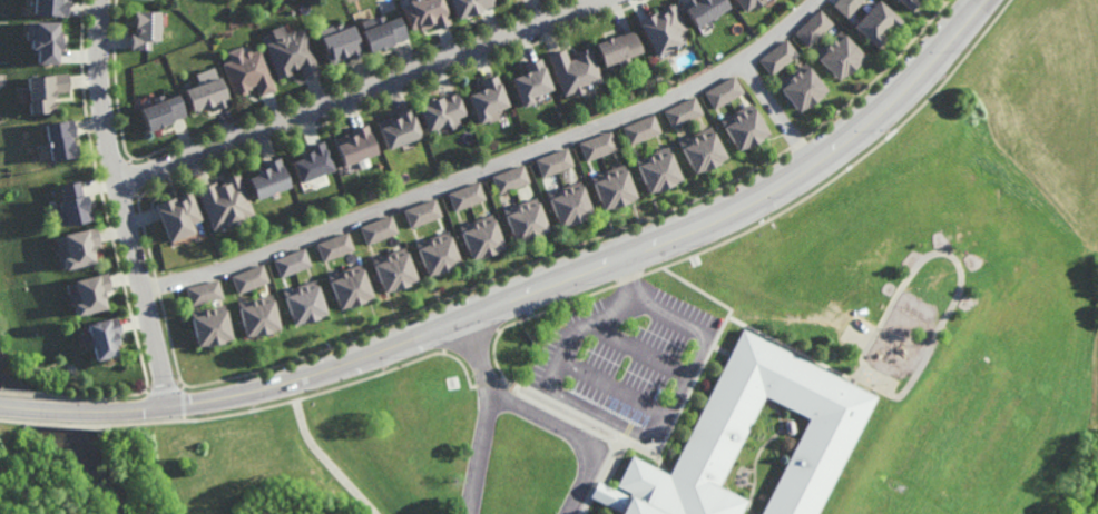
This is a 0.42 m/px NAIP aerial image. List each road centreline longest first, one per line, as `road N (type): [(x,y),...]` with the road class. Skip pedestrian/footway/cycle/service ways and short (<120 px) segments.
road 1 (tertiary): [(0,403),(138,406),(292,379),(423,343),(707,236),(850,151),(920,88),(993,0)]
road 2 (residential): [(614,0),(128,189)]
road 3 (residential): [(169,403),(111,95),(110,0)]

